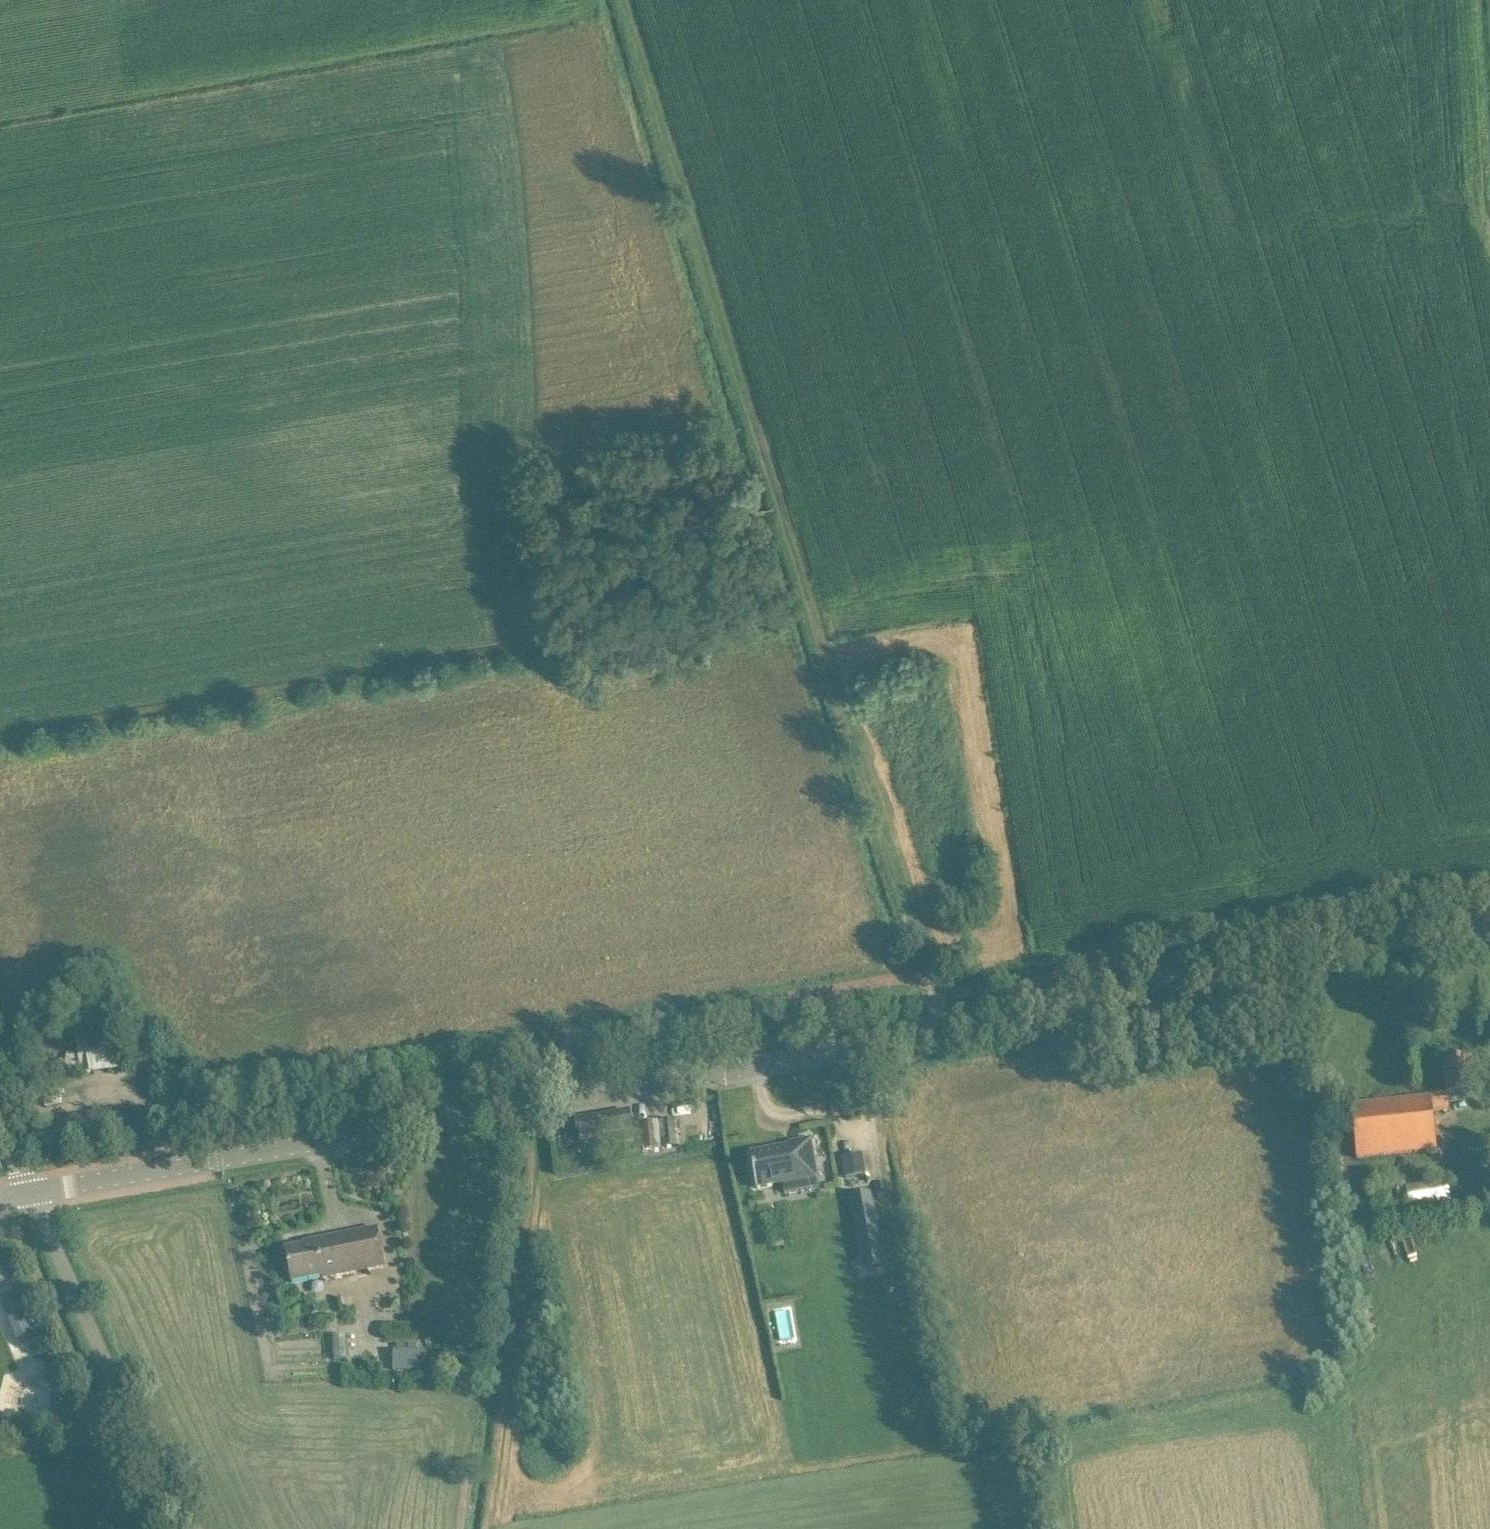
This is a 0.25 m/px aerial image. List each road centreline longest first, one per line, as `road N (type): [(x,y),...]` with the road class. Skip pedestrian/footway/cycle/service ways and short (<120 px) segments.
road 1 (unclassified): [(30,1197),(1489,924)]
road 2 (track): [(623,0),(939,986),(935,1030)]
road 3 (unclassified): [(174,1528),(30,1197)]

